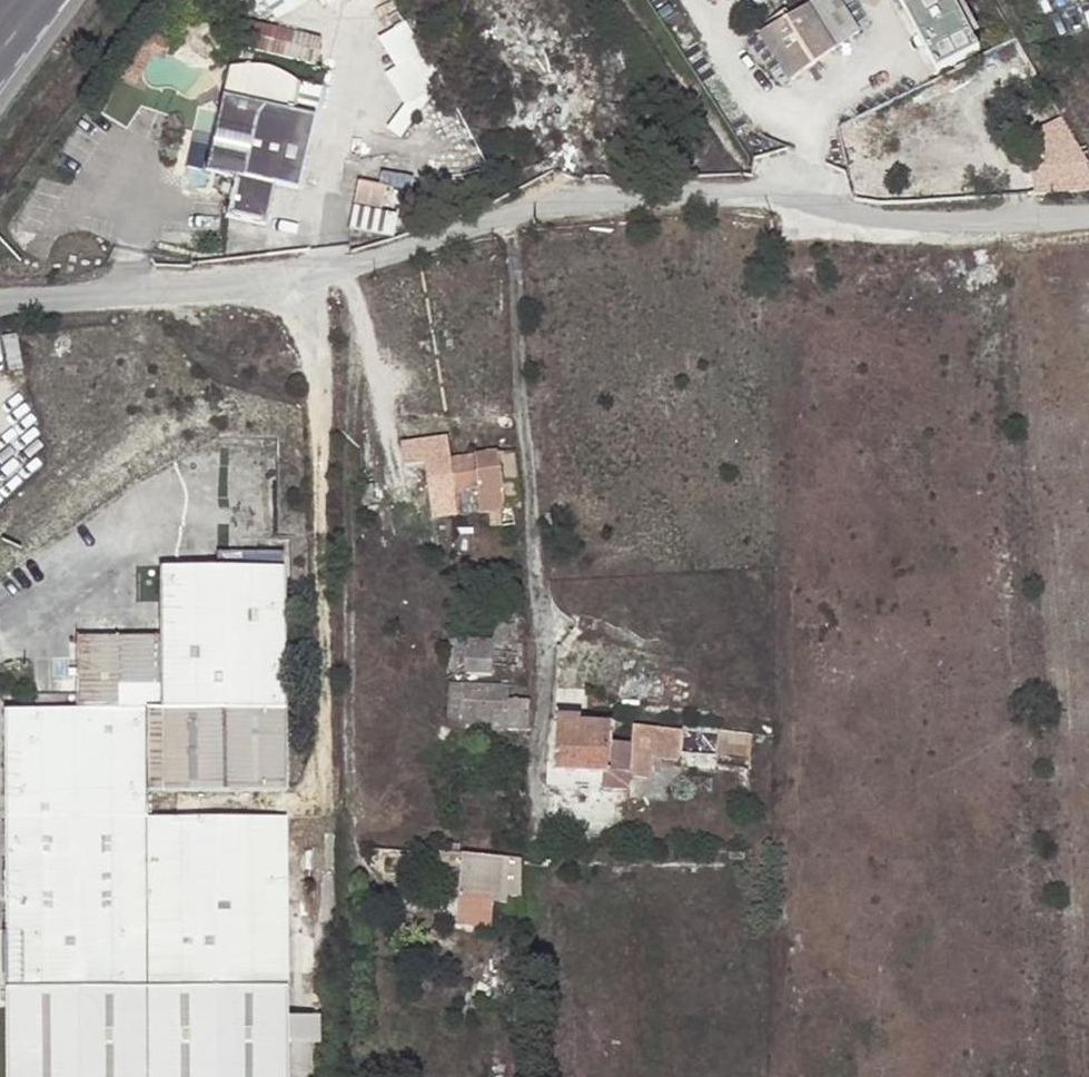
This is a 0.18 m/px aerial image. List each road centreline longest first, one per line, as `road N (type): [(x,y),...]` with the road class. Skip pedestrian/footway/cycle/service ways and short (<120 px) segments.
road 1 (unclassified): [(0,308),(317,271),(577,202),(731,195),(1024,218),(1088,212)]

